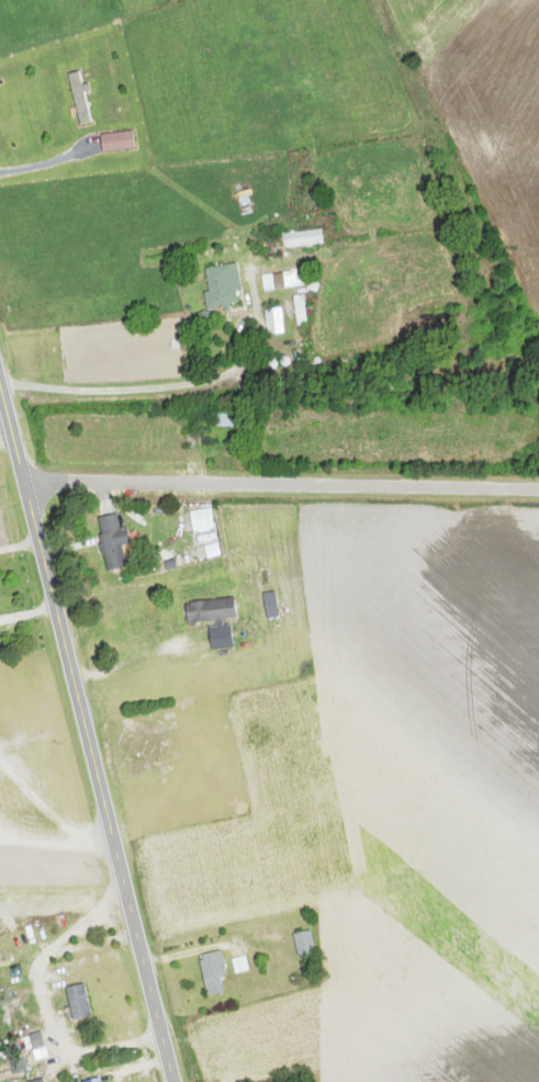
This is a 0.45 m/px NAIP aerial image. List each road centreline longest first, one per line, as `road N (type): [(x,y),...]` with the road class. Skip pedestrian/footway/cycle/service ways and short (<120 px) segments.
road 1 (secondary): [(173,1081),(0,386)]
road 2 (residential): [(538,494),(24,483)]
road 3 (residential): [(161,1034),(483,954)]
road 4 (residential): [(144,963),(378,853)]

